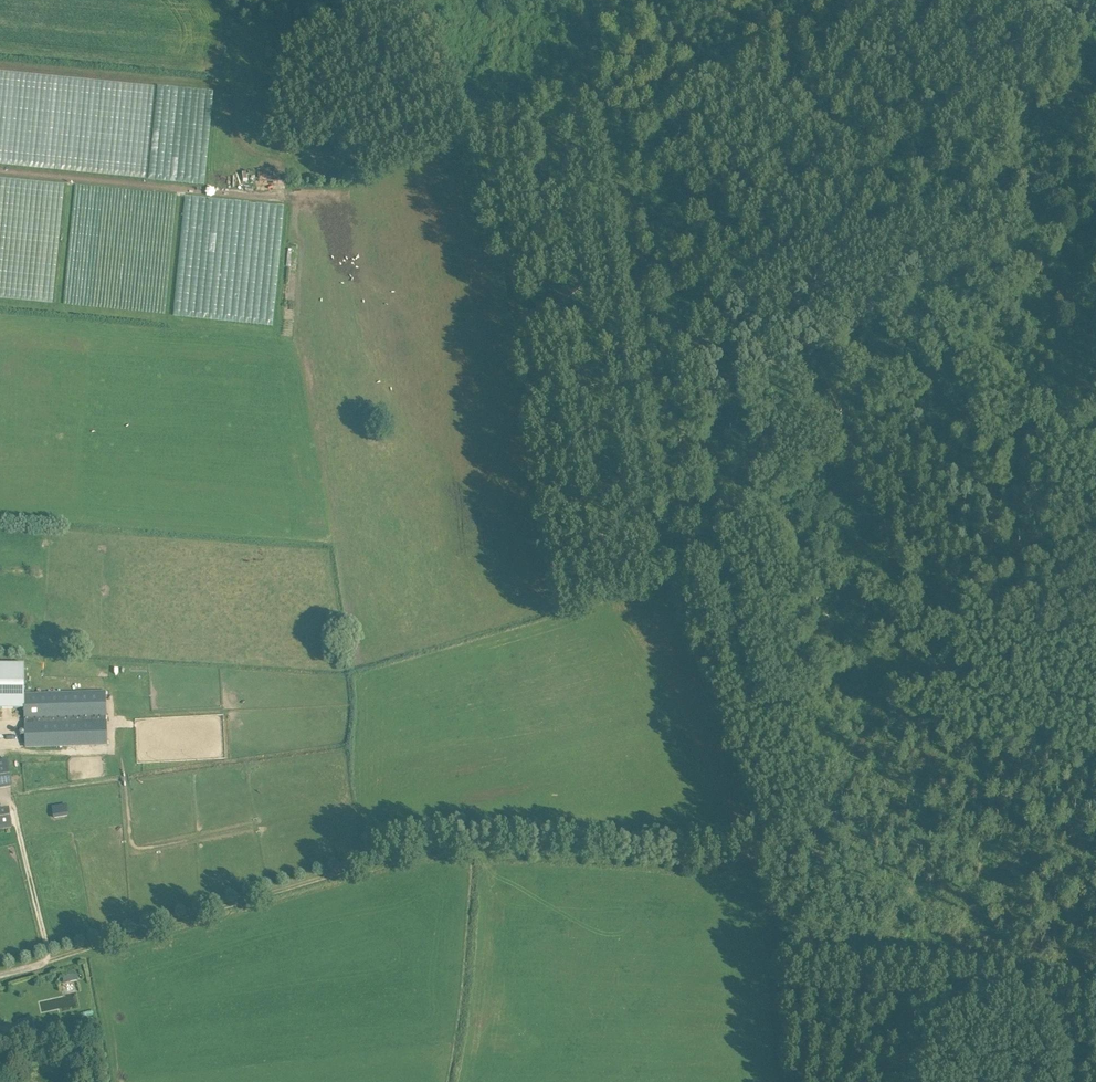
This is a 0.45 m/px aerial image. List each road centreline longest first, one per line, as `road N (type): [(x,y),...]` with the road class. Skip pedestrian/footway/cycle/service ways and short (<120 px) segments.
road 1 (track): [(0,975),(424,851),(764,858)]
road 2 (track): [(764,858),(854,728),(966,616)]
road 3 (track): [(764,858),(791,1081)]
road 4 (track): [(966,616),(1095,650)]

